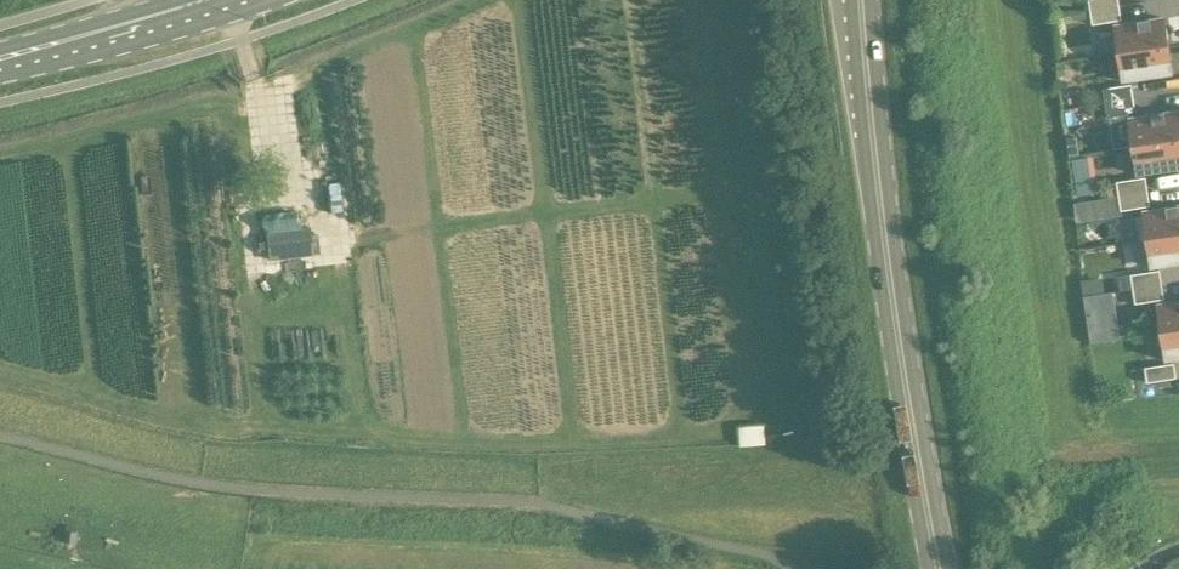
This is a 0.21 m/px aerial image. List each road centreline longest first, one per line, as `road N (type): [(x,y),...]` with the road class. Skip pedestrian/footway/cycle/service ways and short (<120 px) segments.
road 1 (primary): [(941,568),(905,369),(862,0)]
road 2 (primary): [(0,63),(228,0)]

